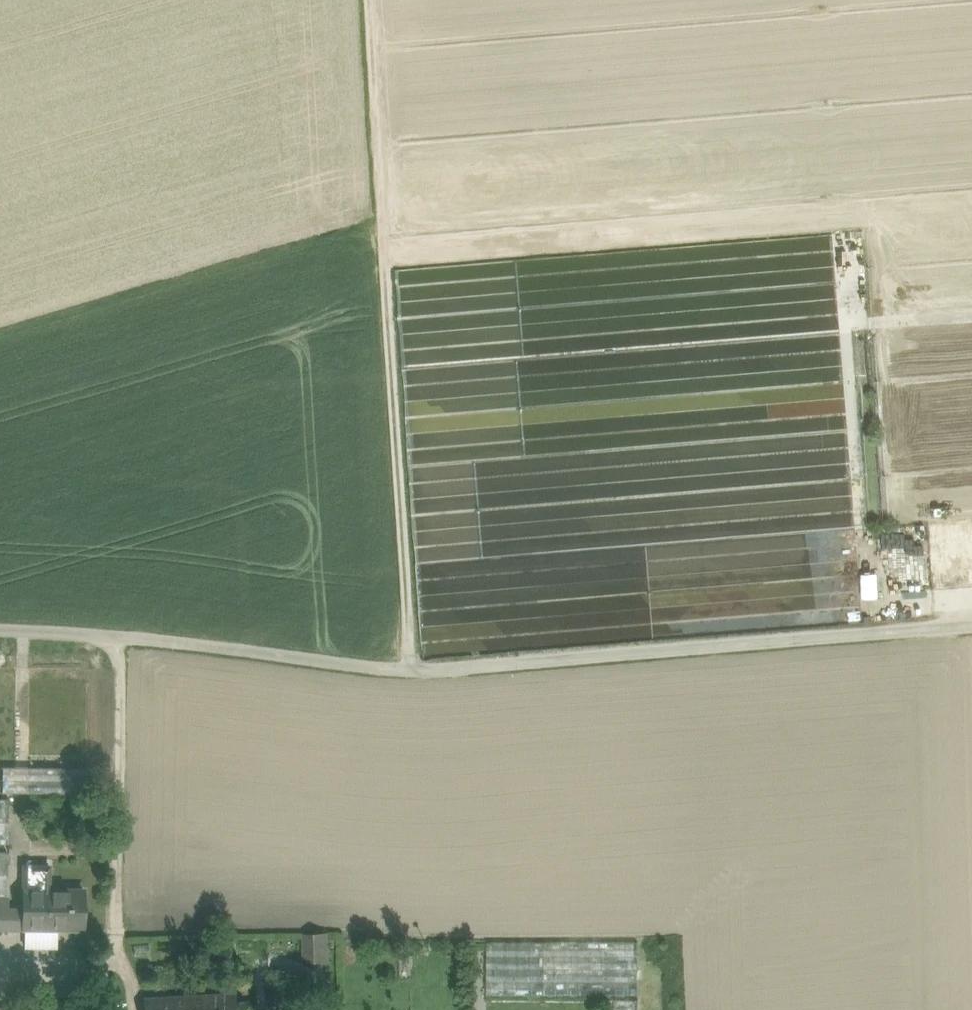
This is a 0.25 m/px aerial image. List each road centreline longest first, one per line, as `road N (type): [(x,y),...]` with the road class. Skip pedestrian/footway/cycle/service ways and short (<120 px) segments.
road 1 (track): [(0,630),(199,640),(410,671),(971,626)]
road 2 (track): [(370,0),(410,671)]

